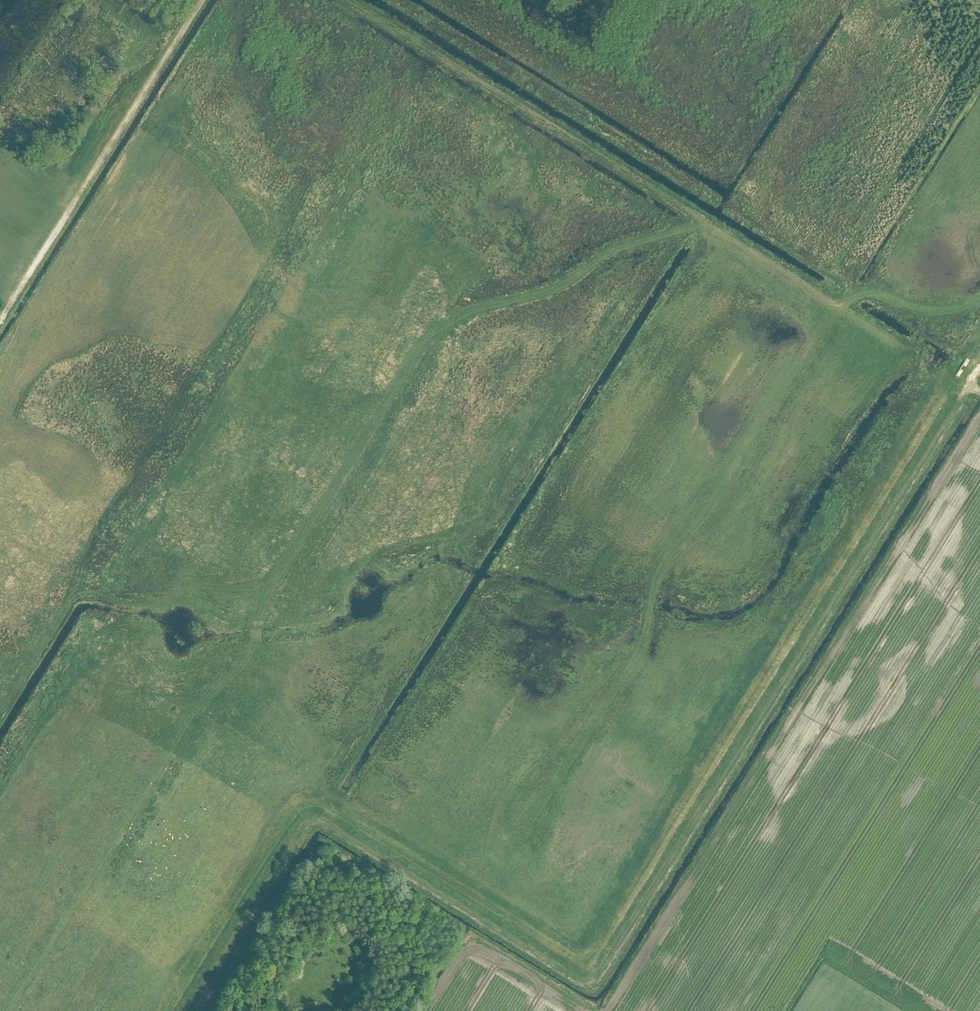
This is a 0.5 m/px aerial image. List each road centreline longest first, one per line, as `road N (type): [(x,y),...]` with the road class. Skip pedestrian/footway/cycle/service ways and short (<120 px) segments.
road 1 (track): [(979,369),(597,979),(577,981),(313,824),(191,1010)]
road 2 (track): [(11,1010),(195,706),(252,654),(276,577),(424,344),(463,317),(567,283),(621,248),(706,224)]
road 3 (track): [(706,224),(348,0)]
road 4 (track): [(203,0),(0,322)]
road 5 (track): [(979,391),(943,377),(706,224)]

